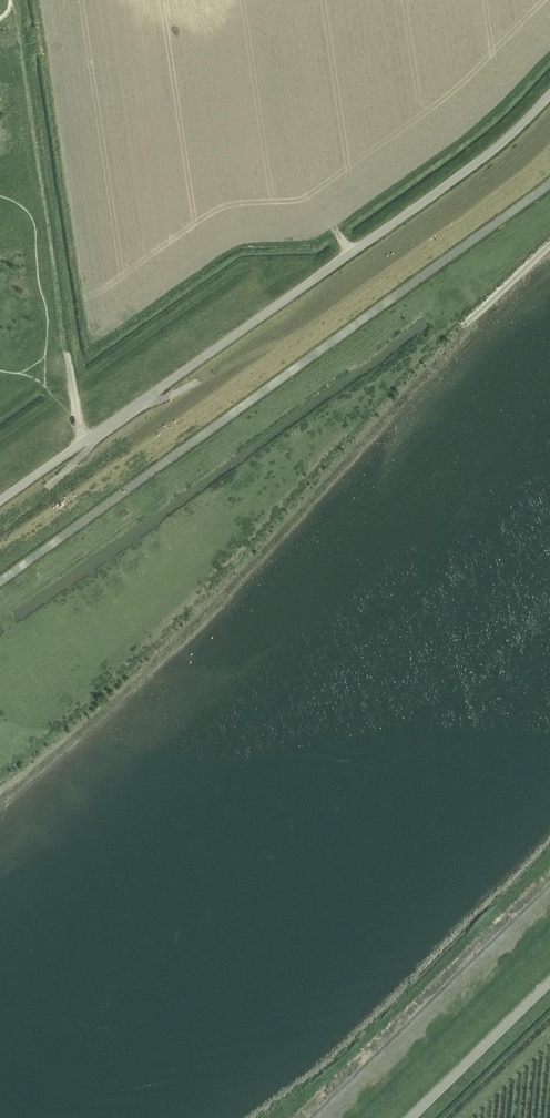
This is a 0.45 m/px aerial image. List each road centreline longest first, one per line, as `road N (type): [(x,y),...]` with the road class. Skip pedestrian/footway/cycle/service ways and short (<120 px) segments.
road 1 (unclassified): [(0,501),(429,198),(549,96)]
road 2 (unclassified): [(411,1117),(549,983)]

